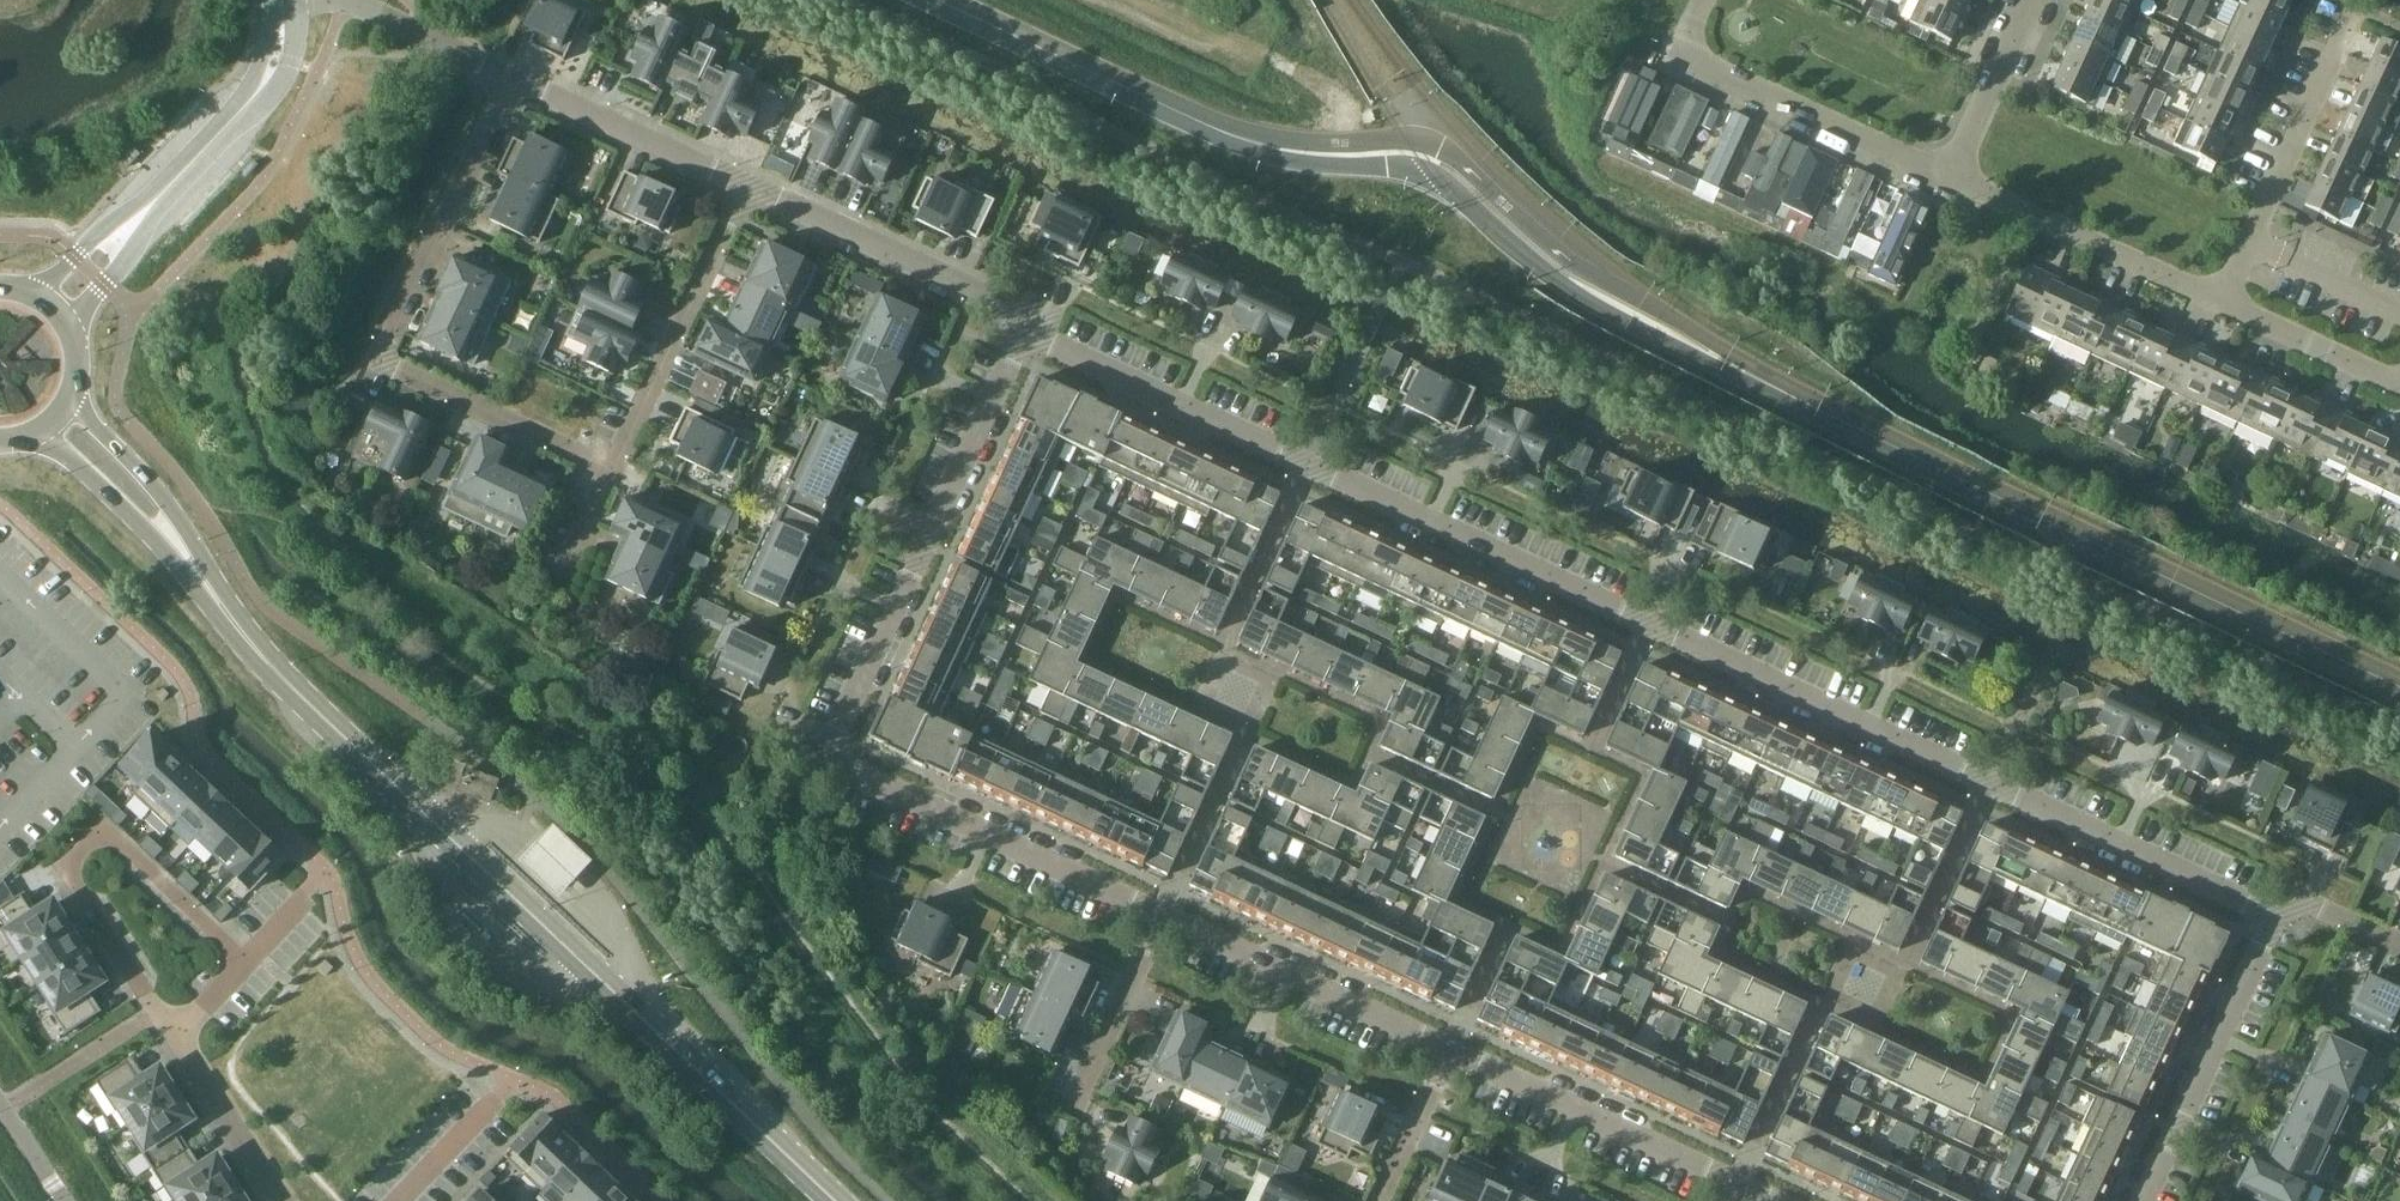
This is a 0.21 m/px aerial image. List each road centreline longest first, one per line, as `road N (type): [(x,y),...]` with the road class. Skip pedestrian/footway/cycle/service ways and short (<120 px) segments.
road 1 (residential): [(2278,921),(1029,332)]
road 2 (secondary): [(836,1200),(277,677),(184,553)]
road 3 (residential): [(1169,900),(837,743),(1029,332)]
road 4 (residential): [(512,77),(377,360),(611,468)]
road 5 (residential): [(246,958),(103,830),(66,868),(175,1037)]
road 6 (residential): [(1936,171),(1681,53),(1706,0)]
road 7 (residential): [(2208,299),(2343,3)]
road 8 (residential): [(1744,1170),(1453,1034)]
road 9 (residential): [(1453,1034),(1169,900)]
road 10 (residential): [(611,468),(746,187)]
road 11 (residential): [(1027,320),(746,187)]
road 12 (residential): [(2145,1200),(2278,921)]
road 13 (residential): [(2208,299),(1936,171)]
road 14 (residential): [(280,0),(271,71),(140,220)]
road 15 (residential): [(746,187),(512,77)]
road 16 (residential): [(1072,1109),(1169,900)]
road 17 (residential): [(512,77),(378,12),(304,0)]
road 18 (residential): [(2399,388),(2208,299)]
road 19 (secondary): [(184,553),(164,502),(71,394)]
road 20 (residential): [(175,1037),(286,1200)]
road 21 (secondary): [(35,432),(139,524),(184,553)]
road 22 (residential): [(1936,171),(2018,0)]
road 23 (residential): [(1453,1034),(1378,1200)]
road 24 (residential): [(2278,921),(2294,887),(2399,936)]
road 25 (residential): [(398,1200),(496,1098)]
road 26 (residential): [(70,327),(140,220)]
road 27 (residential): [(140,220),(75,256),(42,296)]
road 28 (unclassified): [(0,1099),(67,1200)]

